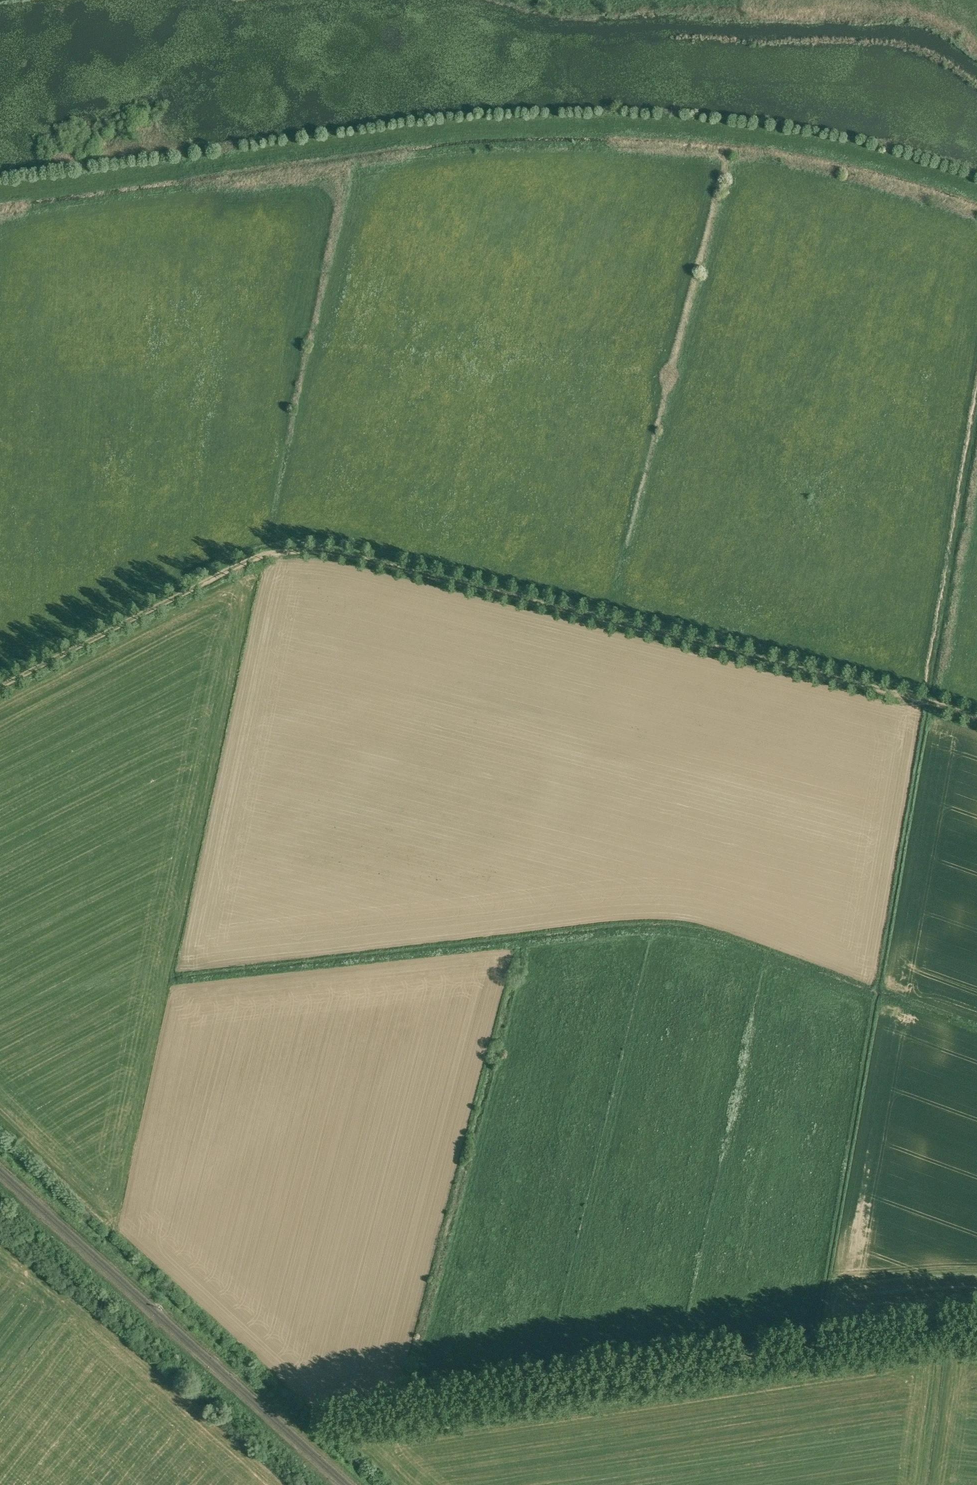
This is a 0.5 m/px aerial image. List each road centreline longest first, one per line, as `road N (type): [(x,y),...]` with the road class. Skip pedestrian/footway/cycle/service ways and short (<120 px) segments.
road 1 (track): [(0,689),(267,556),(314,550),(976,720)]
road 2 (track): [(332,1419),(813,1347),(976,1330)]

